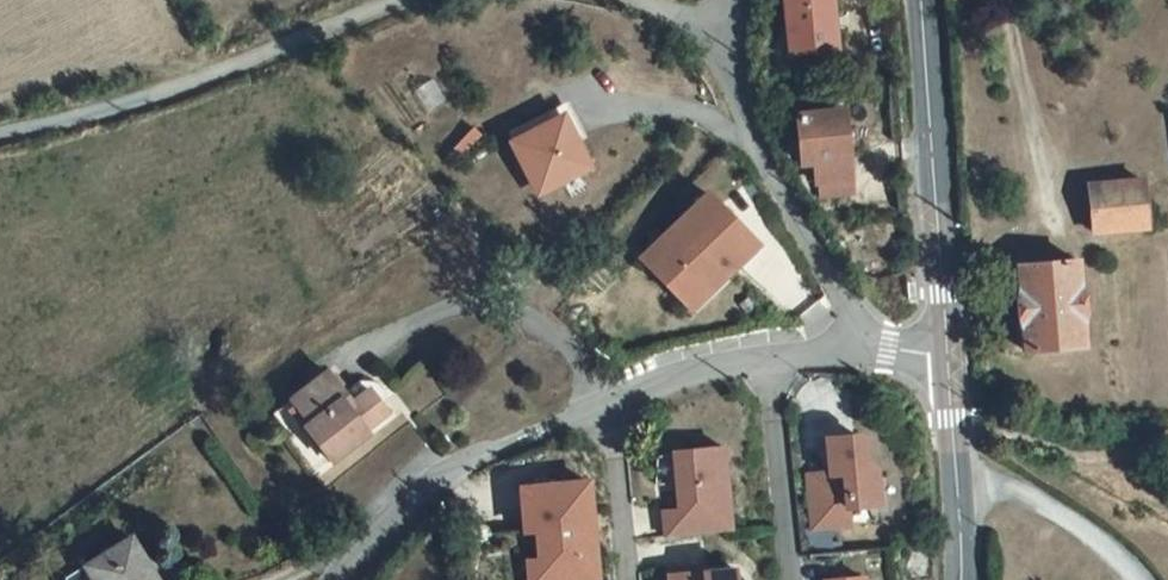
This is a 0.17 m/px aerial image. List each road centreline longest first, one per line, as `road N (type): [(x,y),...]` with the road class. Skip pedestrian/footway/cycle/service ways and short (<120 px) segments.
road 1 (residential): [(400,0),(150,96),(0,135)]
road 2 (residential): [(855,343),(850,309),(754,139),(702,22)]
road 3 (tertiary): [(920,0),(947,354)]
road 4 (residential): [(602,402),(427,484),(337,579)]
road 5 (tertiary): [(947,354),(960,579)]
road 6 (residential): [(789,579),(765,356)]
road 7 (residential): [(622,579),(602,402)]
road 8 (residential): [(765,356),(695,369),(602,402)]

